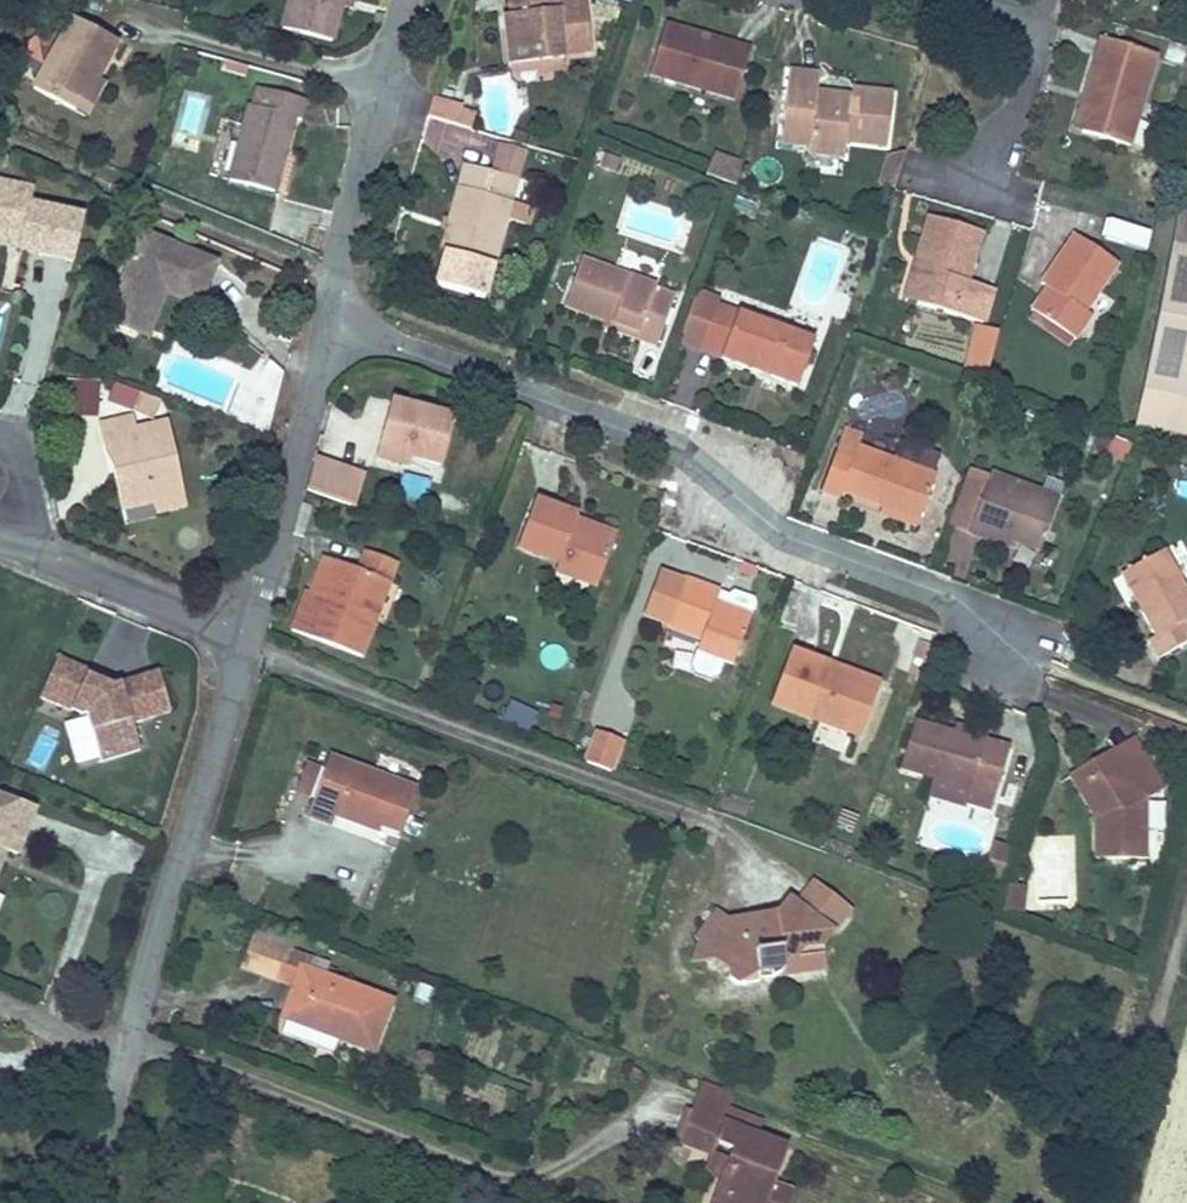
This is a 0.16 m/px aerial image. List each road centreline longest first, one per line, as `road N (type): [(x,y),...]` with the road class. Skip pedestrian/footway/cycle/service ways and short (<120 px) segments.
road 1 (residential): [(335,322),(681,435),(782,525),(947,592),(1003,652)]
road 2 (residential): [(122,1057),(251,636)]
road 3 (residential): [(335,322),(415,0)]
road 4 (residential): [(251,636),(335,322)]
road 5 (residential): [(251,636),(39,542),(0,489)]
road 6 (residential): [(965,0),(1037,22),(1009,123),(959,164)]
road 7 (residential): [(88,1202),(122,1057)]
road 8 (residential): [(122,1057),(0,998)]

